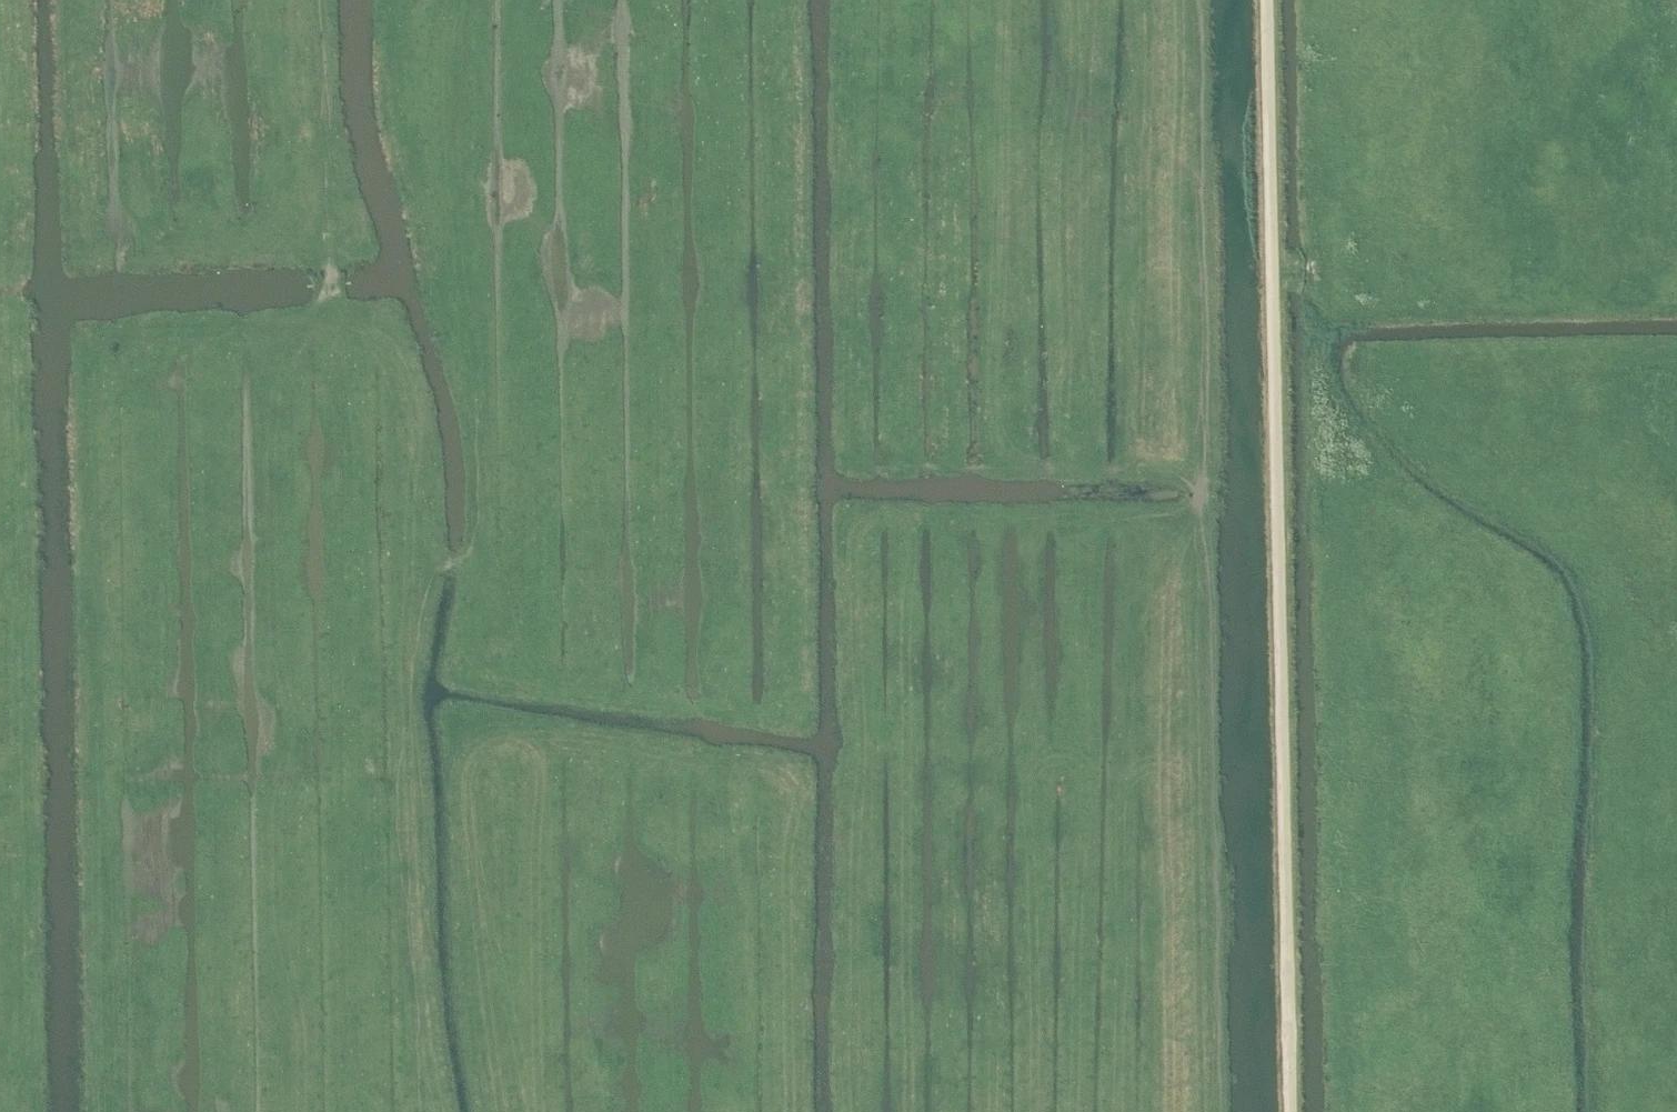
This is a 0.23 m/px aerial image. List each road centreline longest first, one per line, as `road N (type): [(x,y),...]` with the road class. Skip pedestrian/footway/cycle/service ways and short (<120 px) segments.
road 1 (unclassified): [(1289,1111),(1266,0)]

